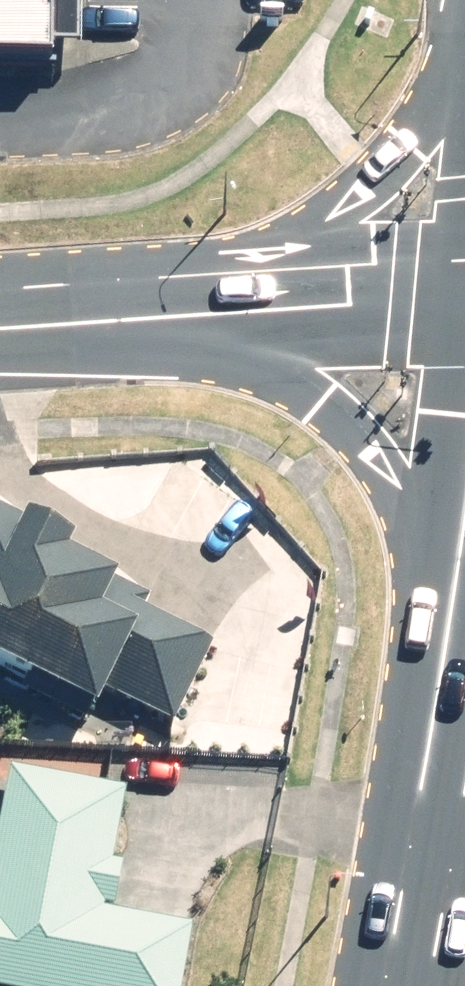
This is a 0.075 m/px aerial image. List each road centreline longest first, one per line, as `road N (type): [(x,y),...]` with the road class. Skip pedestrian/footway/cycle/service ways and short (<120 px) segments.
road 1 (secondary): [(464,635),(369,458),(275,374),(195,337),(134,325)]
road 2 (secondary): [(134,325),(270,245),(342,213),(449,109),(464,67)]
road 3 (secondary): [(413,985),(460,725),(464,635)]
road 4 (tertiary): [(134,325),(464,297)]
road 5 (tertiary): [(0,332),(134,325)]

